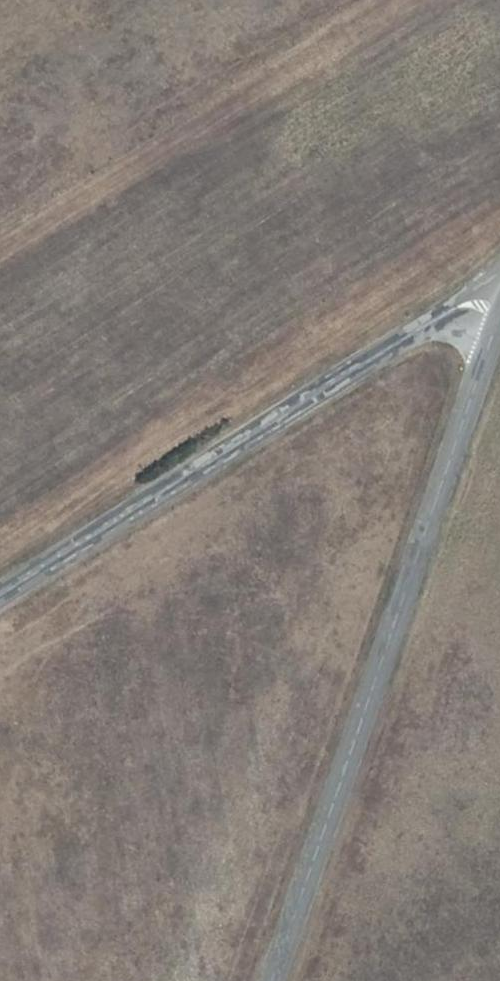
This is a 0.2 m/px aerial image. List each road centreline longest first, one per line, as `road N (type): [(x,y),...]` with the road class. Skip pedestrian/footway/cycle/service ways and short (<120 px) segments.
road 1 (unclassified): [(497,306),(275,980)]
road 2 (unclassified): [(497,306),(453,309),(0,595)]

